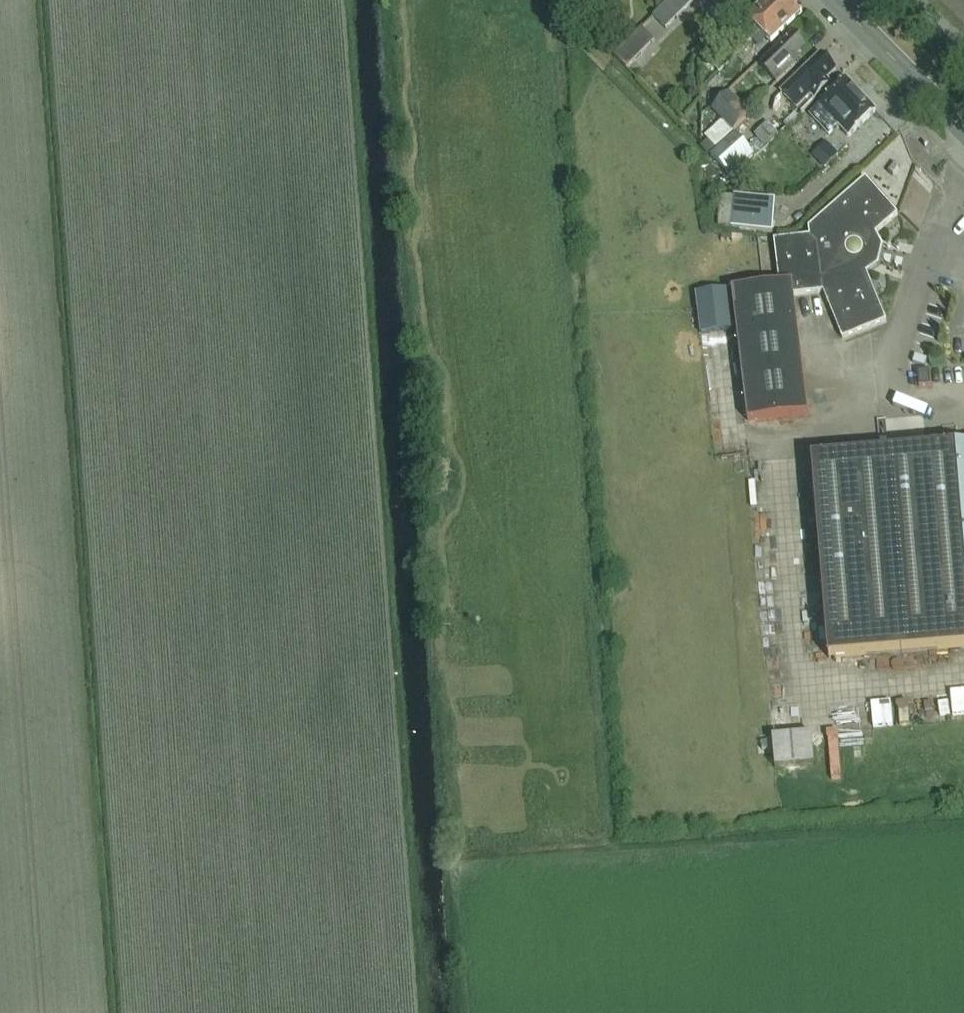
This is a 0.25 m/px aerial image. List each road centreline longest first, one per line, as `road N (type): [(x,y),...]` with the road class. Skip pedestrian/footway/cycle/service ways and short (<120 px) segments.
road 1 (tertiary): [(963,130),(837,0)]

